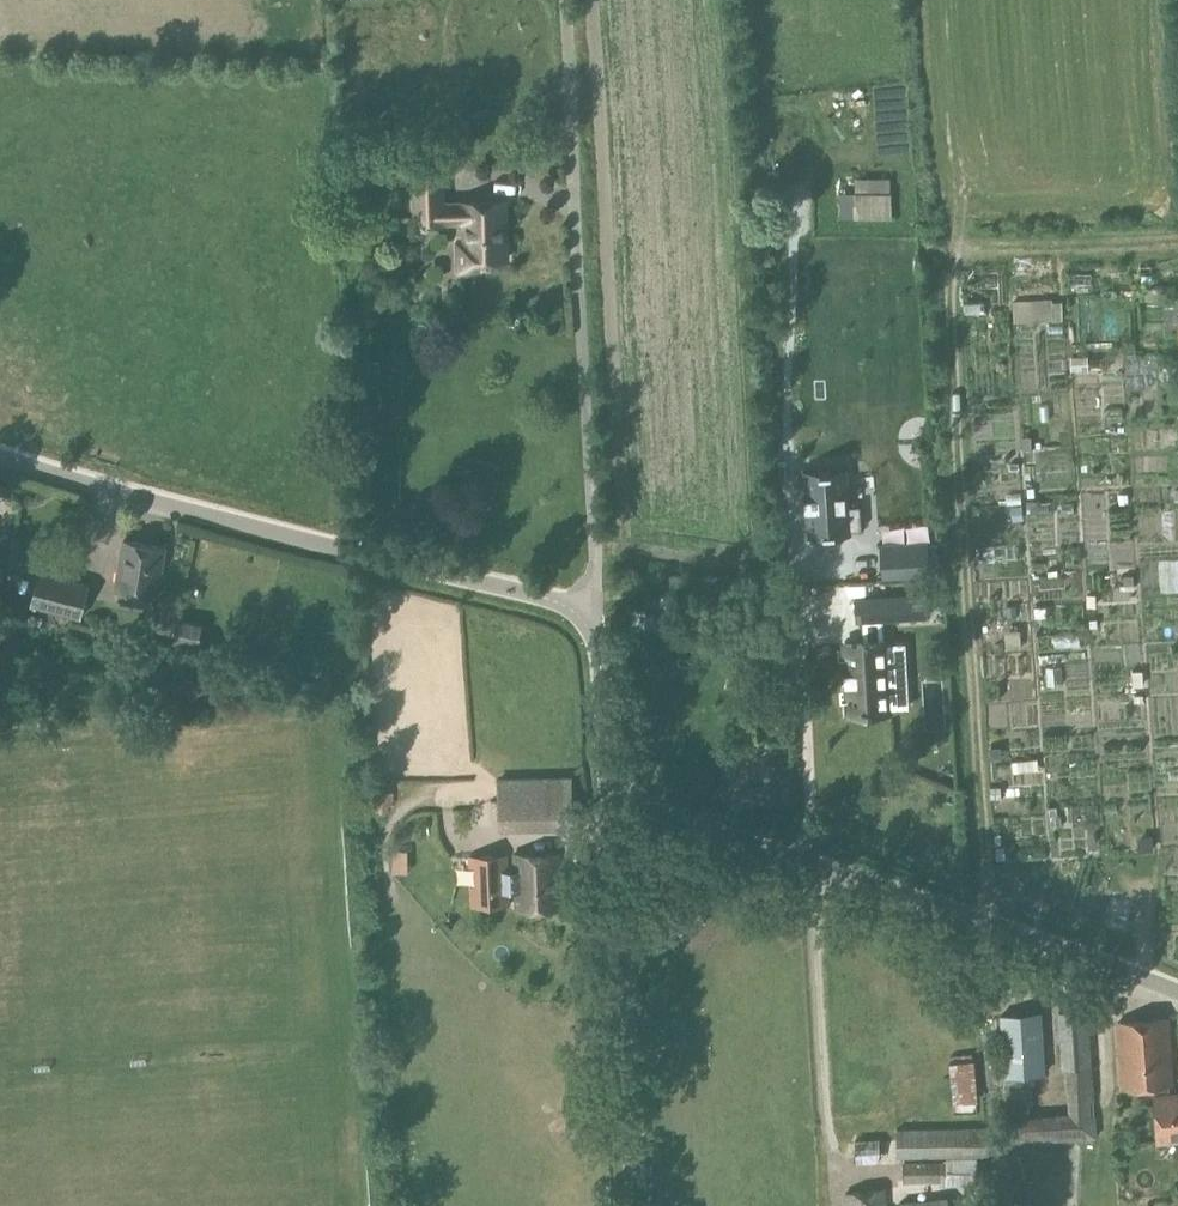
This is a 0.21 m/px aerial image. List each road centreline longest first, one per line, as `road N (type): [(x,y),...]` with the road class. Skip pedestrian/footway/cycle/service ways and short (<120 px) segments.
road 1 (track): [(974,247),(955,261),(949,302),(986,922)]
road 2 (unclassified): [(584,621),(595,564),(561,0)]
road 3 (unclassified): [(584,621),(534,595),(0,455)]
road 4 (unclassified): [(1177,992),(767,851)]
road 5 (unclassified): [(634,1205),(619,972)]
road 6 (unclassified): [(619,972),(607,766)]
road 7 (unclassified): [(619,972),(647,923),(685,884),(767,851)]
road 8 (unclassified): [(767,851),(644,807),(607,766)]
road 9 (unclassified): [(607,766),(599,654),(584,621)]

